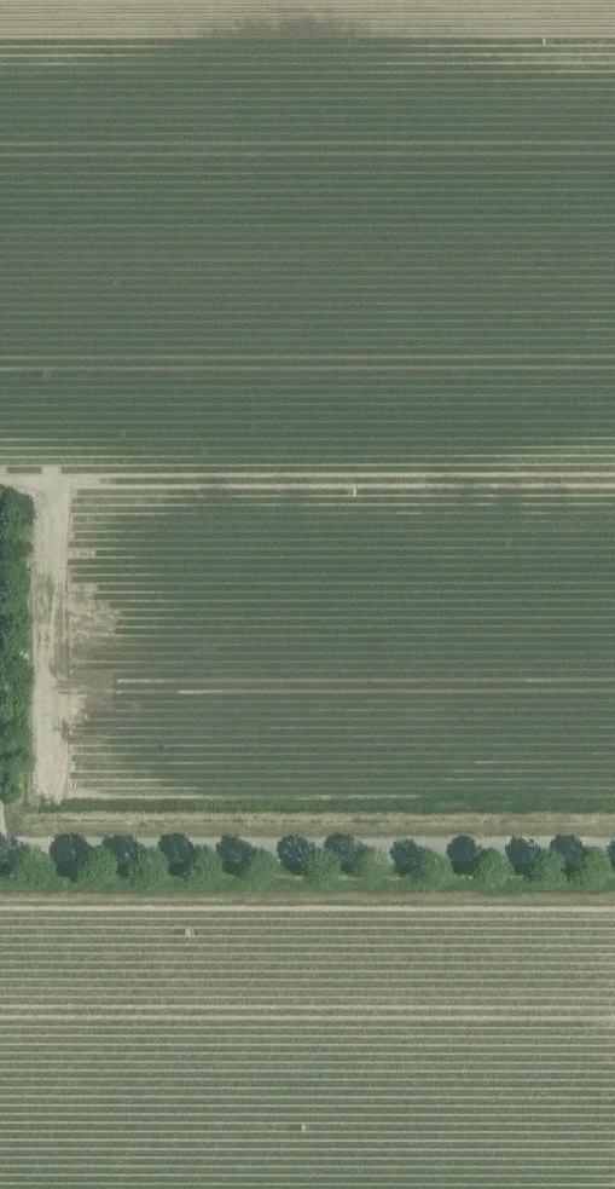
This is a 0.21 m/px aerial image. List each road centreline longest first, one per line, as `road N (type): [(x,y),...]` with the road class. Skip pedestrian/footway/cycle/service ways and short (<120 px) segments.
road 1 (unclassified): [(614,851),(0,850)]

